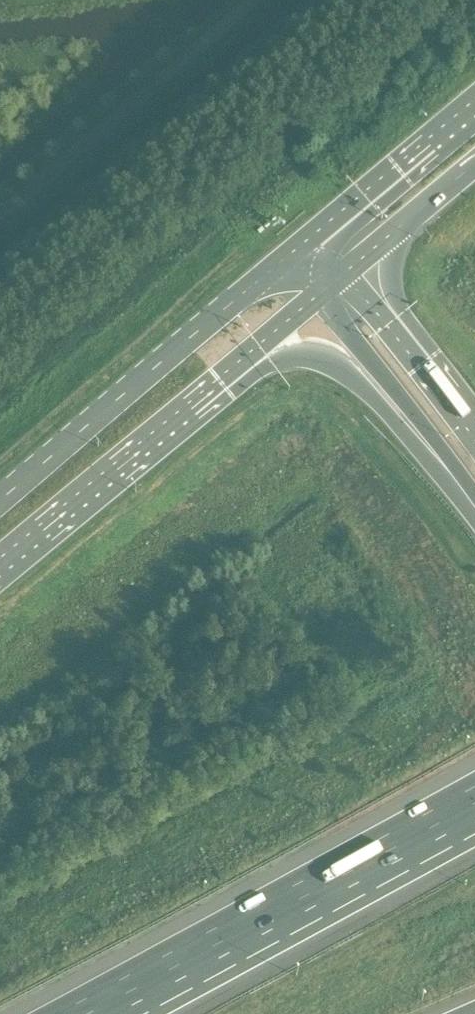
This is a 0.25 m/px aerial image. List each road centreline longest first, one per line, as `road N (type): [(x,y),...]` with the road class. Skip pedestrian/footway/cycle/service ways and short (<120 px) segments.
road 1 (motorway): [(474,818),(115,1013)]
road 2 (primary): [(302,245),(0,501)]
road 3 (primary): [(0,558),(218,379)]
road 4 (primary): [(218,379),(294,358),(323,360),(421,436)]
road 5 (motorway): [(474,100),(302,245)]
road 6 (primary): [(474,440),(340,277)]
road 7 (primary): [(319,294),(408,407),(421,436)]
road 8 (motorway): [(340,277),(474,164)]
road 9 (primary): [(218,379),(319,294)]

